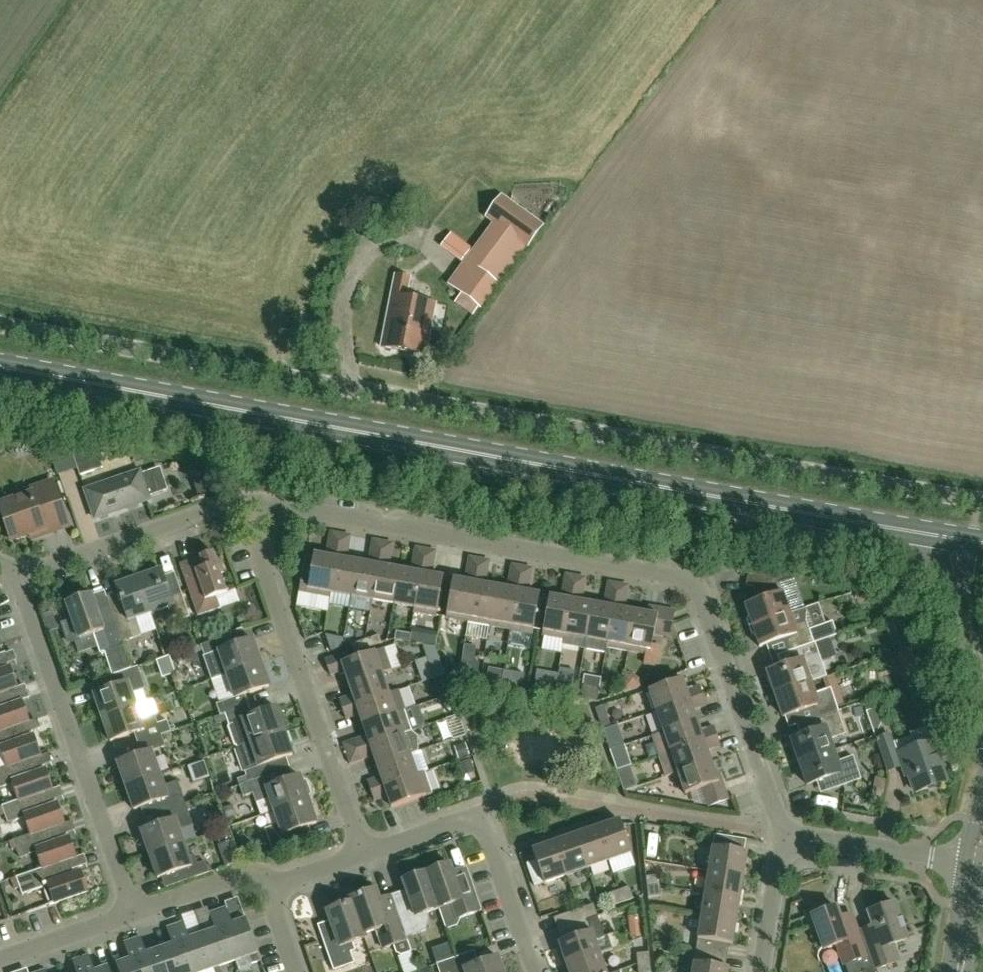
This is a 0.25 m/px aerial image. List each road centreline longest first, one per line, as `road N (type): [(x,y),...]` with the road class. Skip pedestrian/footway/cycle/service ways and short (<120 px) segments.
road 1 (primary): [(982,544),(0,369)]
road 2 (unclassified): [(982,498),(0,324)]
road 3 (residential): [(784,836),(697,588),(685,578),(261,501)]
road 4 (residential): [(361,853),(257,541),(261,501)]
road 5 (residential): [(135,913),(18,577)]
road 6 (residential): [(261,501),(223,505),(18,577)]
road 7 (residential): [(969,862),(784,836)]
road 8 (residential): [(533,971),(476,814)]
road 9 (residential): [(0,959),(135,913)]
road 10 (residential): [(135,913),(243,877),(268,889)]
road 11 (residential): [(763,971),(784,836)]
road 12 (residential): [(361,853),(476,814)]

